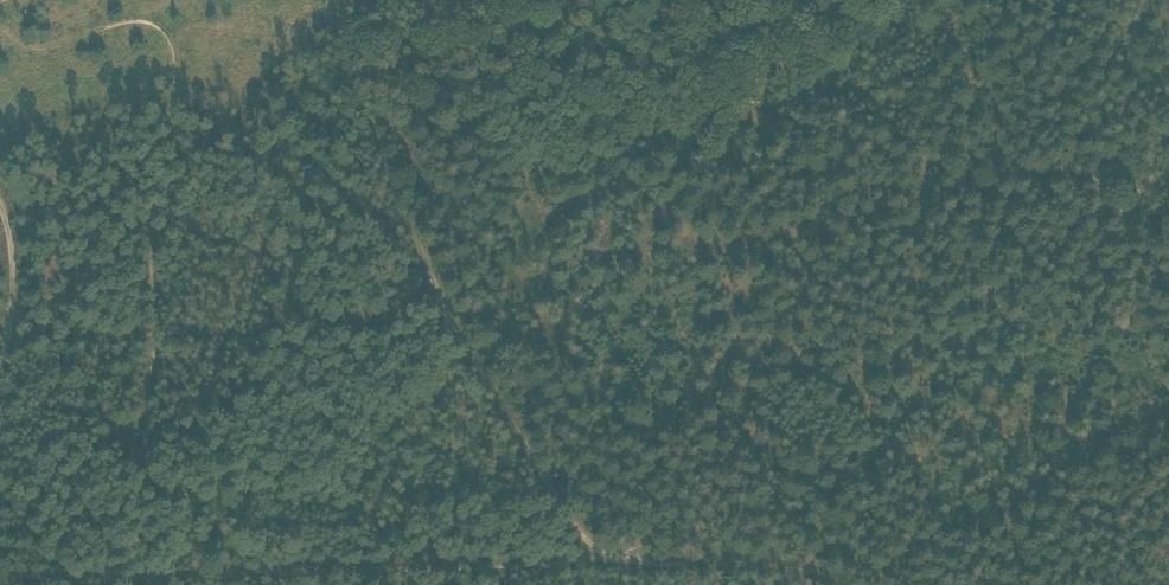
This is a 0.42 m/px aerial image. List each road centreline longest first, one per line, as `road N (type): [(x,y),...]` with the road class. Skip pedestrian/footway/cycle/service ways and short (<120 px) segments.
road 1 (track): [(0,28),(26,48),(45,48),(109,25),(141,24),(159,29),(168,47),(171,89),(152,240),(150,381),(132,584)]
road 2 (track): [(47,584),(603,565)]
road 3 (track): [(355,85),(454,323),(603,565)]
road 4 (track): [(355,85),(381,88),(425,111),(625,141),(741,102)]
road 5 (track): [(603,565),(813,574),(840,584)]
road 6 (track): [(881,86),(1038,31),(1079,0)]
road 7 (track): [(0,357),(12,276),(0,206)]
road 8 (track): [(403,0),(488,7),(550,0)]

